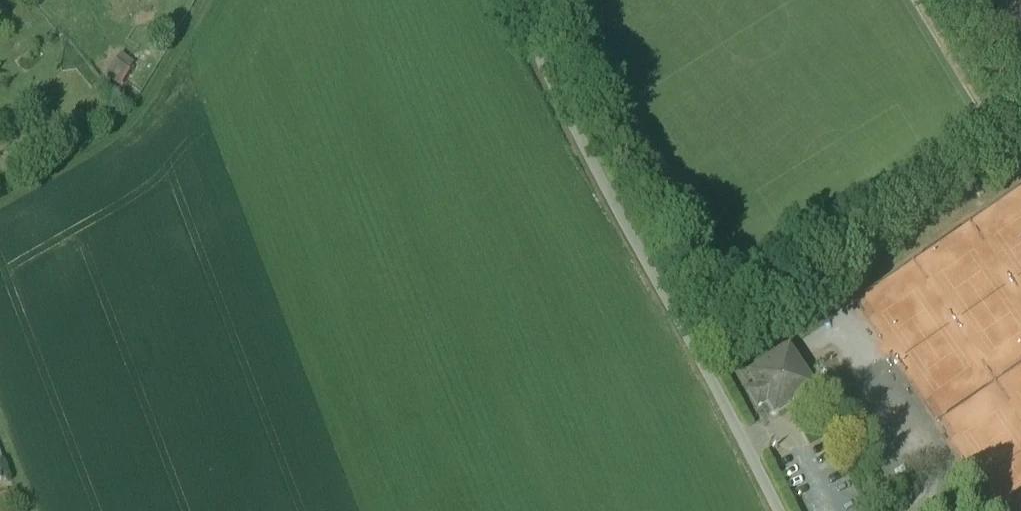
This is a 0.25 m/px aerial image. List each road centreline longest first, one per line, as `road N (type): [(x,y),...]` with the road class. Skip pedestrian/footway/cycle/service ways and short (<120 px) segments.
road 1 (track): [(217,0),(149,130),(0,225)]

